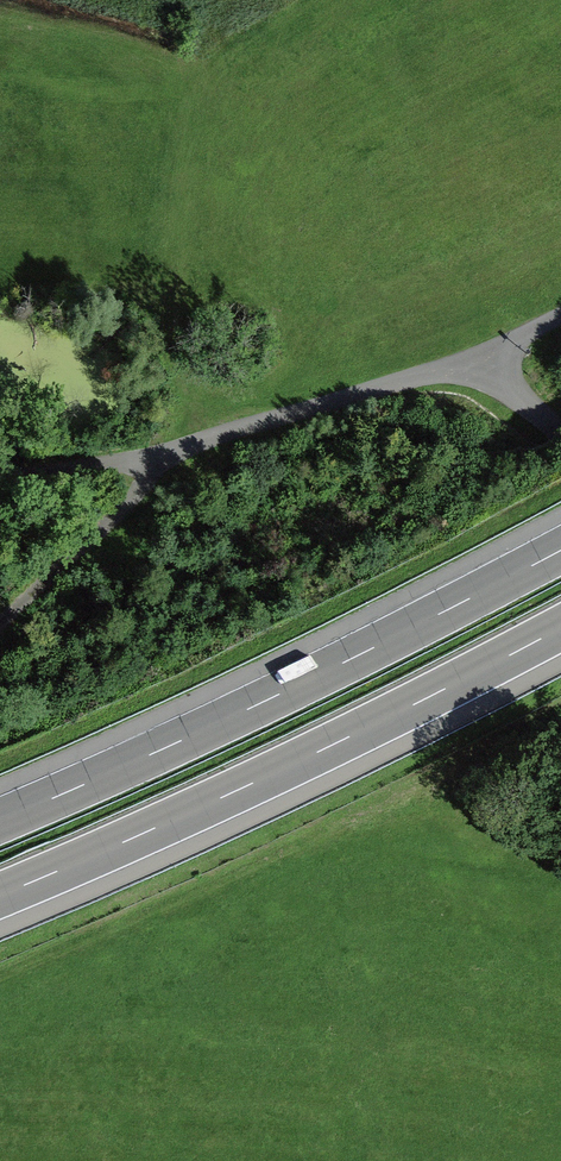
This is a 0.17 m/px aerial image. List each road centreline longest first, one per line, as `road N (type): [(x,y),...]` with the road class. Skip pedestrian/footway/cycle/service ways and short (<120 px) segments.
road 1 (motorway): [(560,550),(276,695),(0,820)]
road 2 (motorway): [(0,896),(309,758),(560,630)]
road 3 (track): [(162,457),(142,501),(0,629)]

